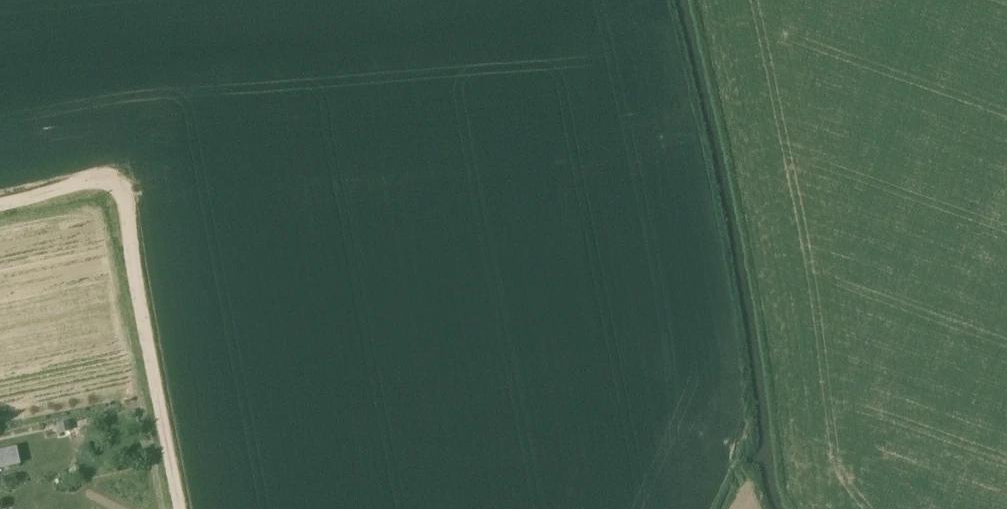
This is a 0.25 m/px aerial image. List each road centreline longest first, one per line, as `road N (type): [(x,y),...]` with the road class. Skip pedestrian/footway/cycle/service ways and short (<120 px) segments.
road 1 (track): [(0,203),(97,182),(124,194),(184,508)]

